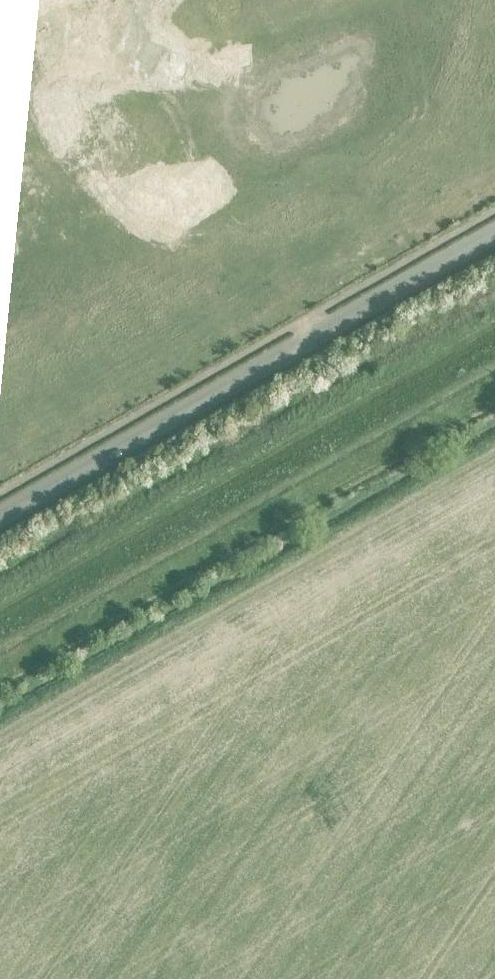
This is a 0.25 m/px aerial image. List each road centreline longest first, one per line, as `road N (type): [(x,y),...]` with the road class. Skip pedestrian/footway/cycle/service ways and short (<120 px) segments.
road 1 (track): [(0,610),(494,326)]
road 2 (unclassified): [(0,517),(494,234)]

